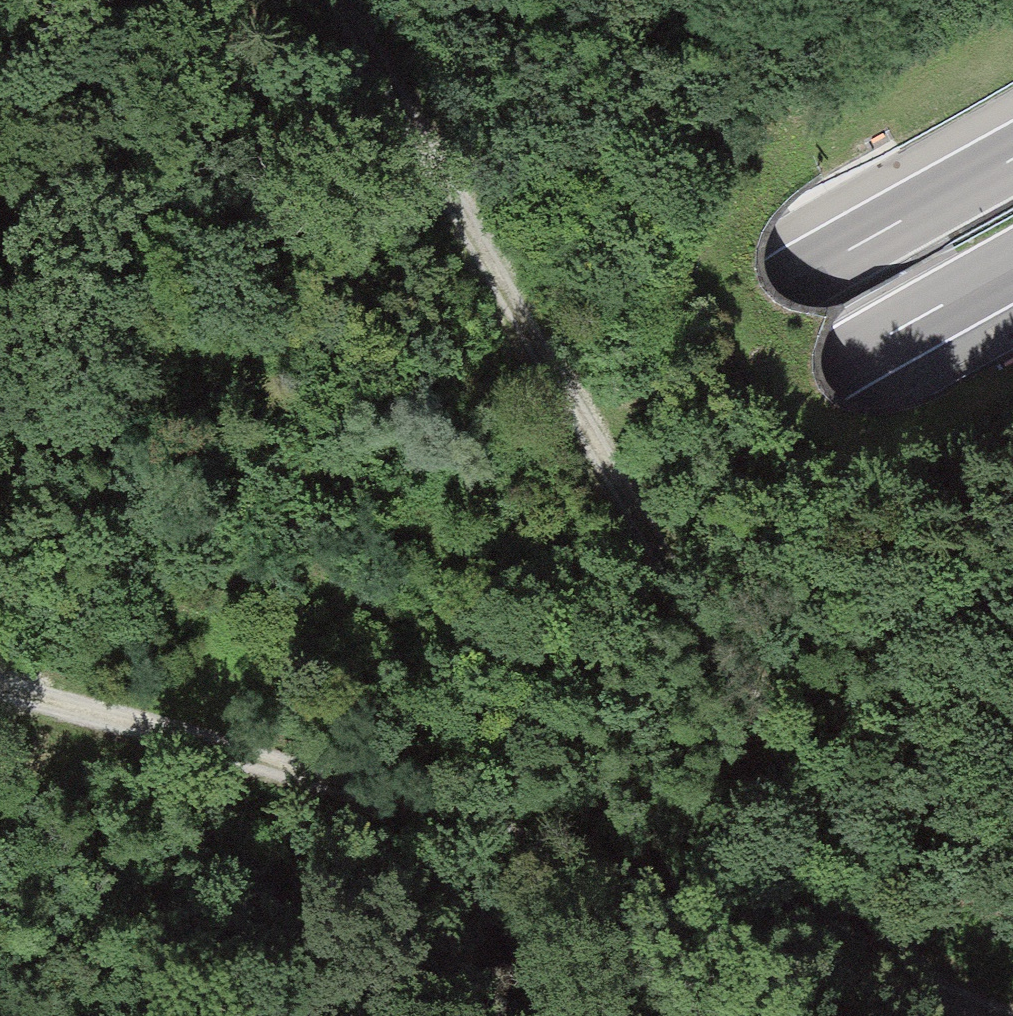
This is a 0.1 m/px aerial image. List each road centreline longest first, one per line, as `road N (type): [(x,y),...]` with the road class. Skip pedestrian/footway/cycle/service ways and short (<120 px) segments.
road 1 (track): [(342,0),(918,982),(1010,1015)]
road 2 (motorway): [(0,857),(443,583),(1012,265)]
road 3 (motorway): [(1012,159),(374,512),(0,738)]
road 4 (track): [(0,685),(419,803),(918,982),(938,1015)]

